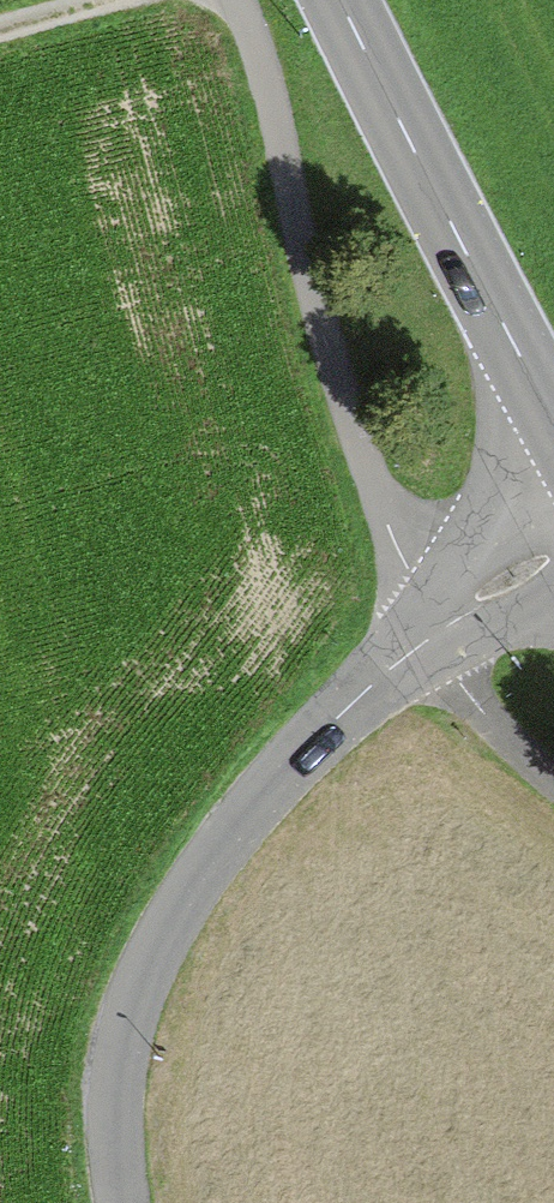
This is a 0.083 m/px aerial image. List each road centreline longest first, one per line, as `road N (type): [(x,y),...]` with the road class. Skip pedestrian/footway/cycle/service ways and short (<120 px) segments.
road 1 (track): [(242,0),(267,59),(351,420),(432,626),(484,712),(553,777)]
road 2 (residential): [(123,1202),(115,1163),(116,1037),(144,966),(206,856),(291,758),(432,626),(553,527)]
road 3 (secondary): [(352,0),(553,418)]

